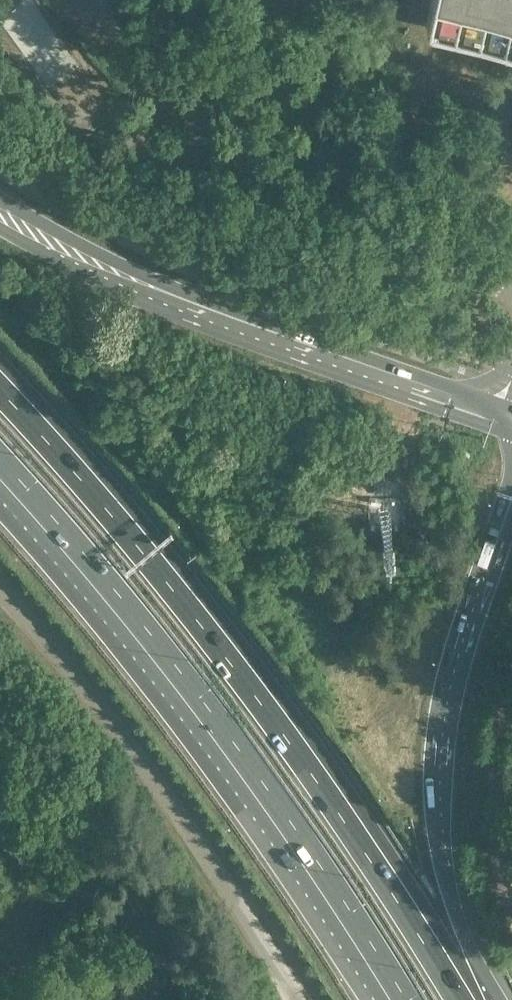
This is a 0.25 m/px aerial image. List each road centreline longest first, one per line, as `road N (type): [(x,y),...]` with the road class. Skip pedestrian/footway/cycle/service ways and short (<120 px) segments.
road 1 (motorway): [(466,999),(333,790),(214,628),(68,450),(0,380)]
road 2 (motorway): [(0,472),(222,739),(396,999)]
road 3 (primary): [(497,418),(155,294),(0,216)]
road 4 (motorway): [(487,999),(447,882),(440,756),(454,667),(511,499)]
road 5 (unclassified): [(298,999),(168,799),(0,586)]

